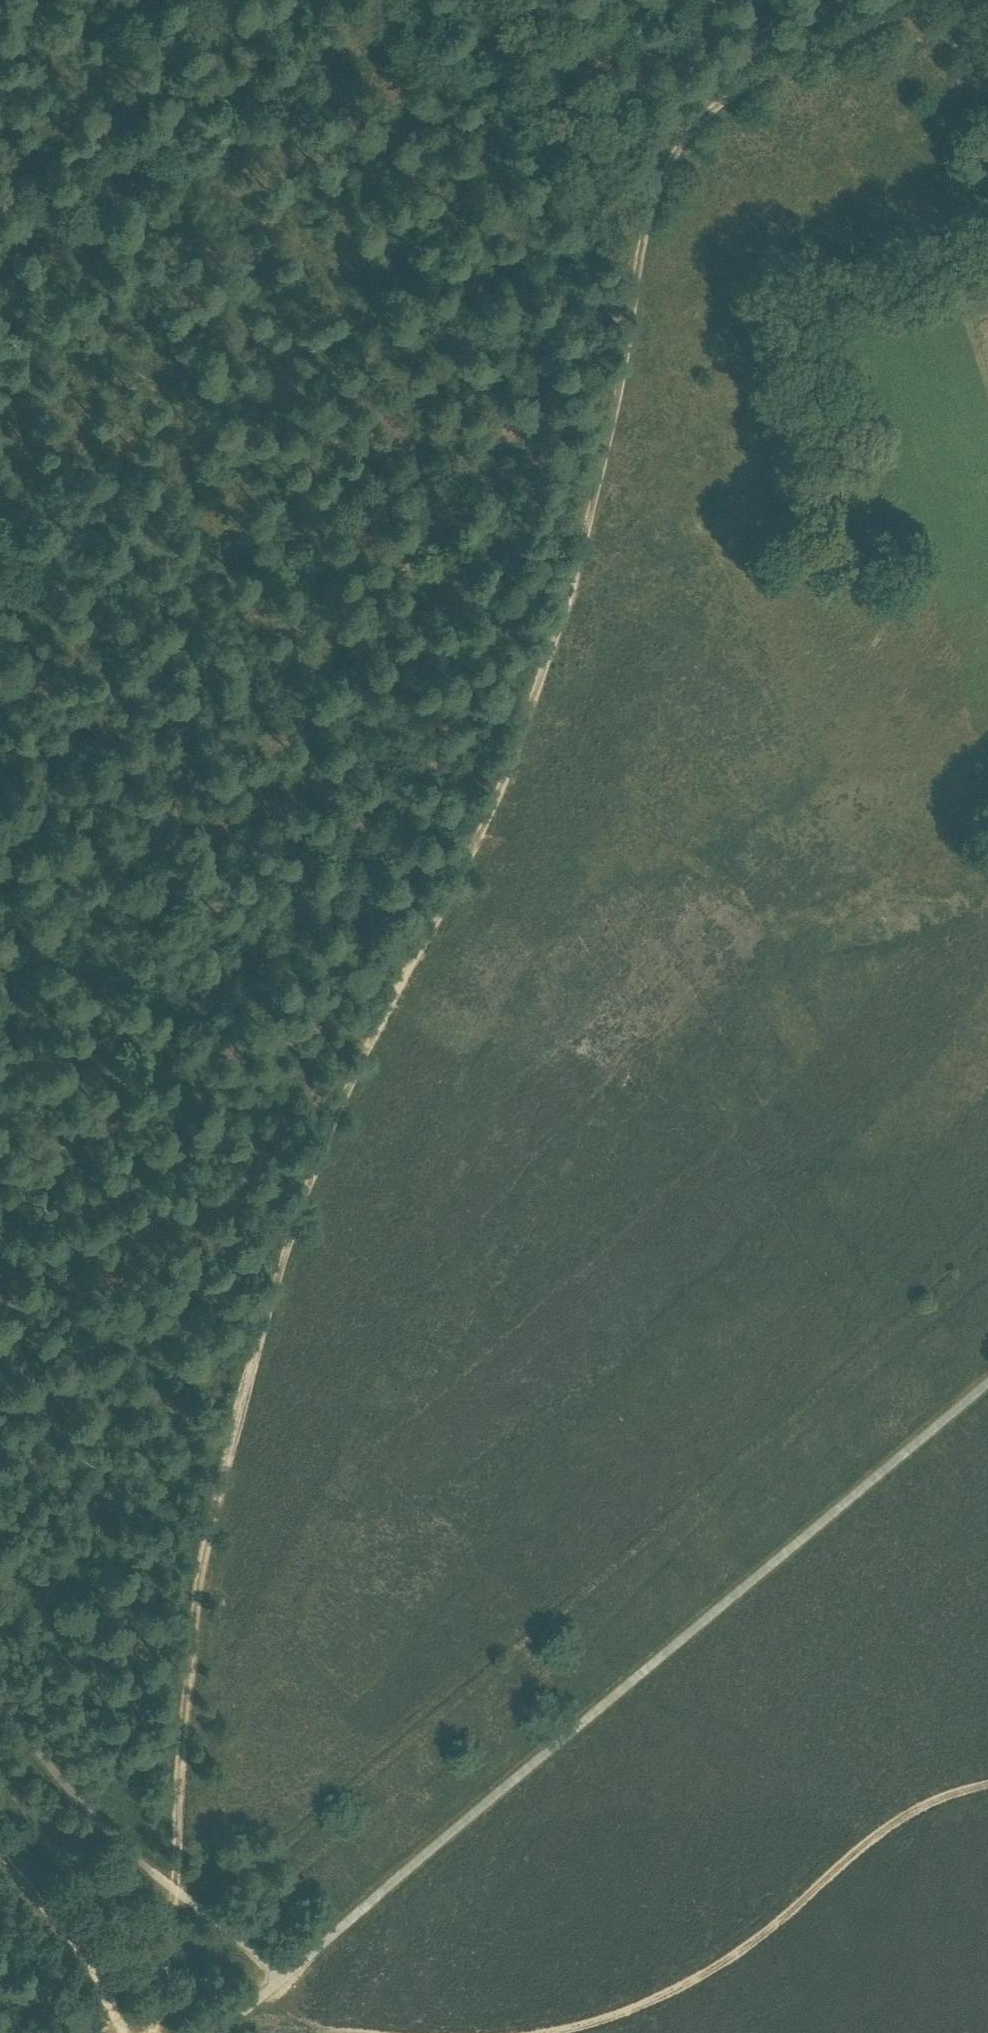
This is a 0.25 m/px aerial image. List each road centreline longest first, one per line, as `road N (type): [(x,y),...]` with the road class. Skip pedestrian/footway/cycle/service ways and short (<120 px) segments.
road 1 (track): [(928,0),(734,95),(696,123),(673,159),(646,234),(602,462),(560,615),(479,830),(321,1147),(273,1287),(204,1547),(171,1941),(160,1960),(104,1981)]
road 2 (track): [(646,234),(552,0)]
road 3 (track): [(0,1853),(97,1967),(114,2000)]

